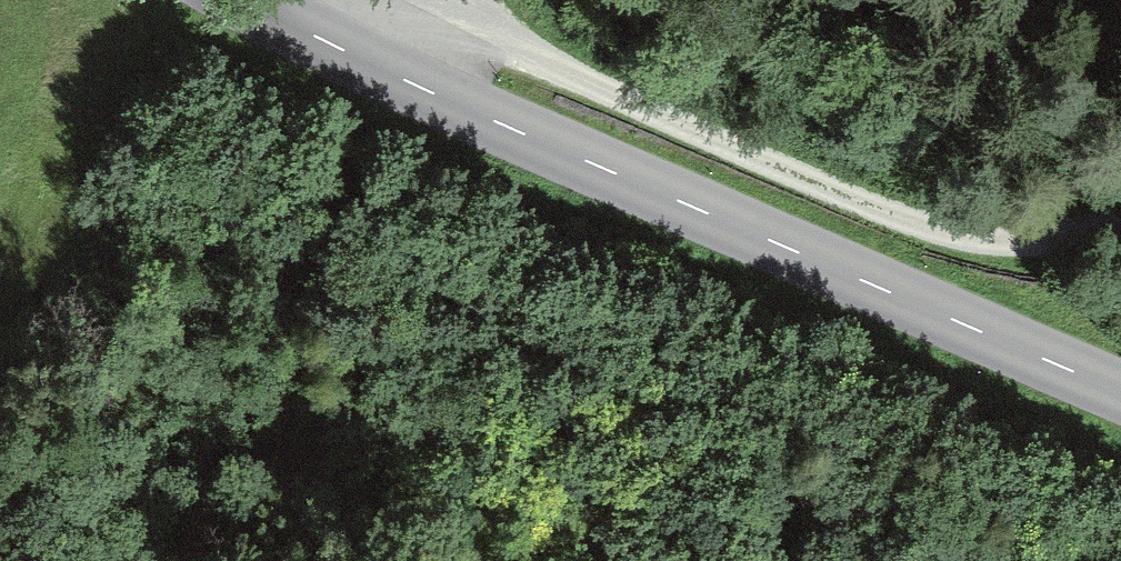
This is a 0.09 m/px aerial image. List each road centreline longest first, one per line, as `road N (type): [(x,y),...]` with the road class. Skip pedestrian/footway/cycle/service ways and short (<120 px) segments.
road 1 (tertiary): [(1120,390),(299,29),(253,0)]
road 2 (track): [(299,29),(428,11),(891,216),(1036,249),(1120,222)]

